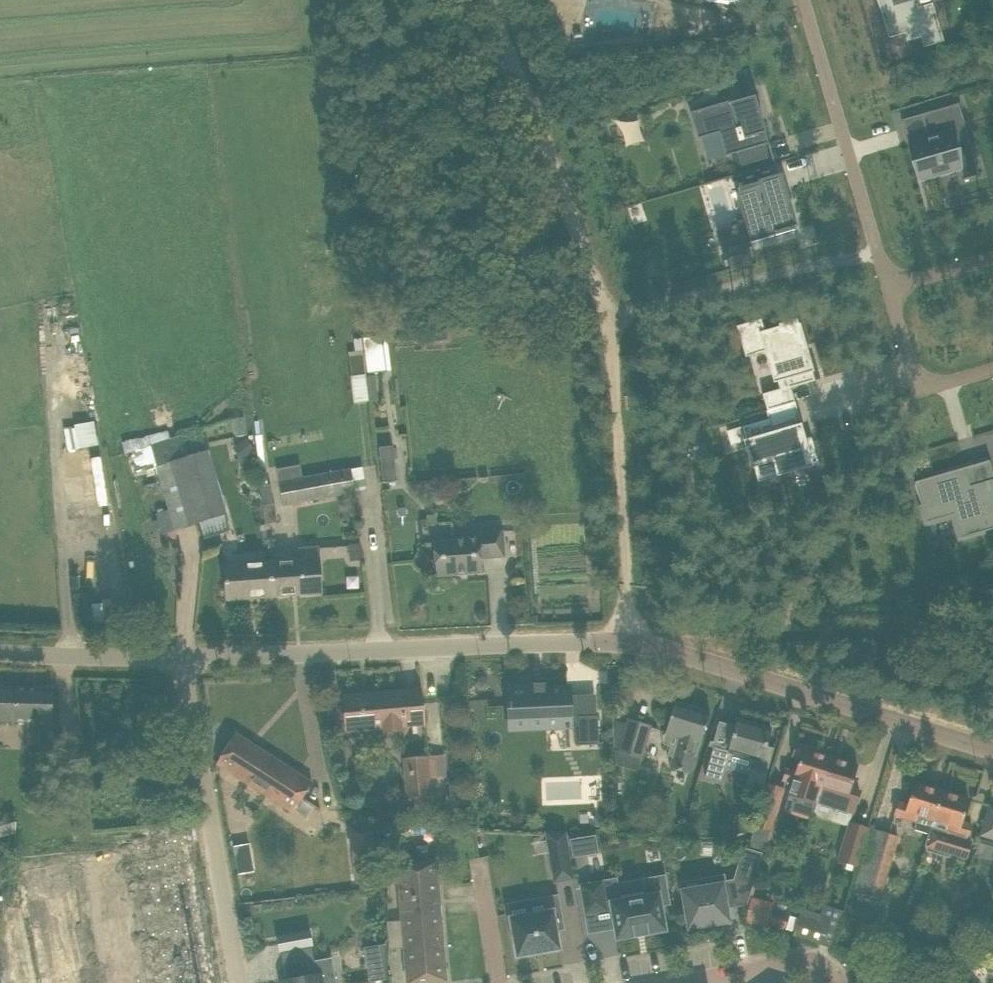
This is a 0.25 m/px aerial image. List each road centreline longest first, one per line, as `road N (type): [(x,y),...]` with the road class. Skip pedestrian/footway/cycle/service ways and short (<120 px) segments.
road 1 (track): [(632,644),(603,311),(491,0)]
road 2 (residential): [(632,644),(181,657)]
road 3 (track): [(992,229),(657,302),(605,322)]
road 4 (residential): [(238,982),(181,657)]
road 5 (unclassified): [(992,750),(706,663)]
road 6 (residential): [(802,0),(889,286)]
road 7 (unclassified): [(706,663),(723,645),(775,630),(992,632)]
road 8 (residential): [(181,657),(0,648)]
road 9 (residential): [(889,286),(921,384),(937,387),(992,370)]
road 10 (residential): [(678,982),(802,958),(834,982)]

